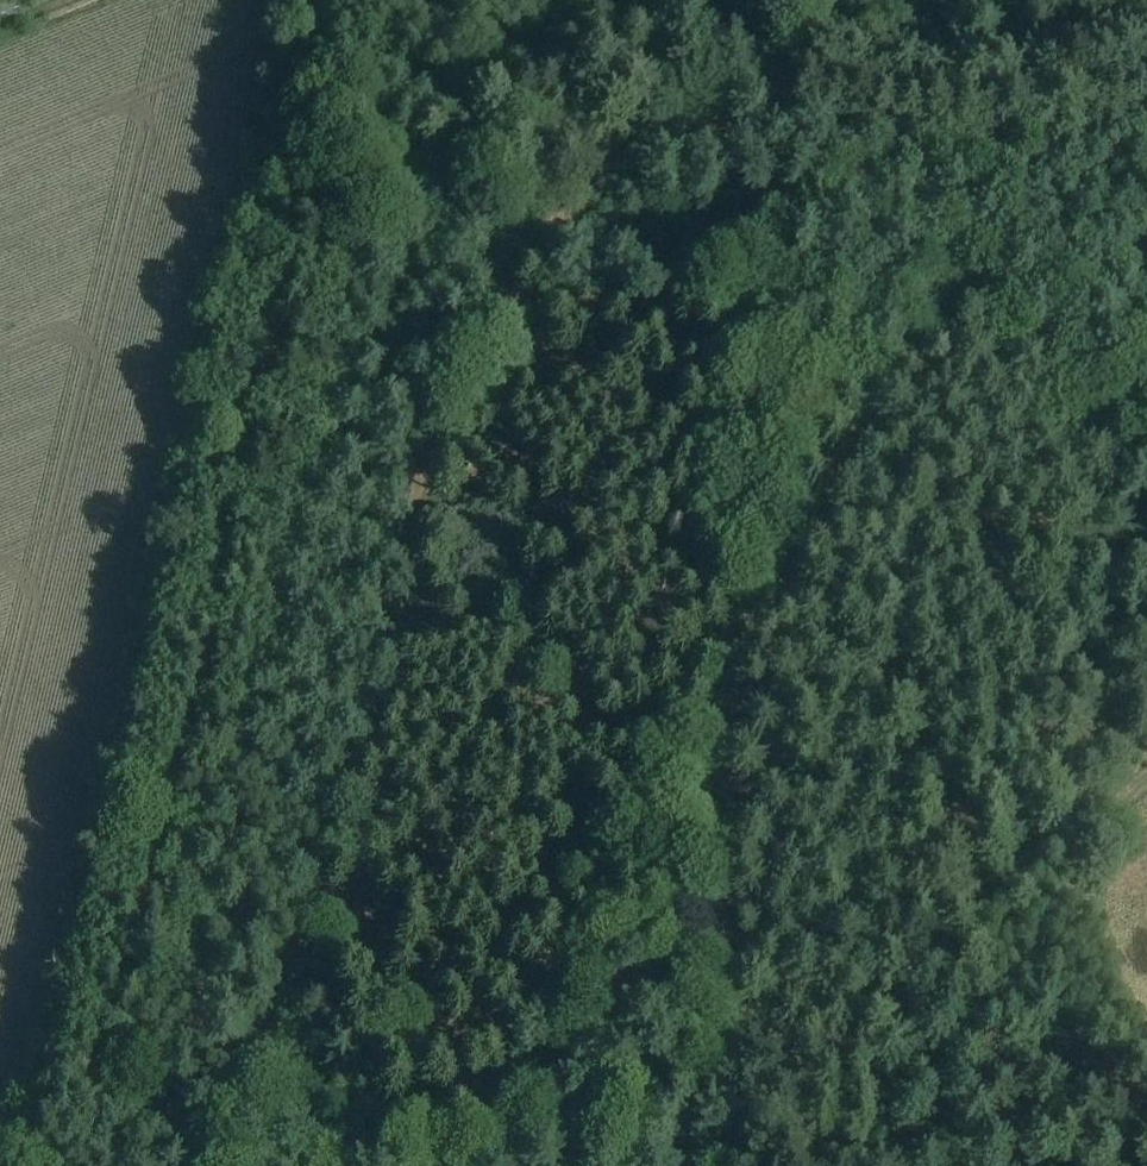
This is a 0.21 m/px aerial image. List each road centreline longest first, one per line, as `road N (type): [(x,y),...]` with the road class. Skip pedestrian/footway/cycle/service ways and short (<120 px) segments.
road 1 (track): [(754,1165),(729,1029),(725,896),(745,771),(770,678),(921,376),(1014,101),(798,74),(721,107),(627,176)]

